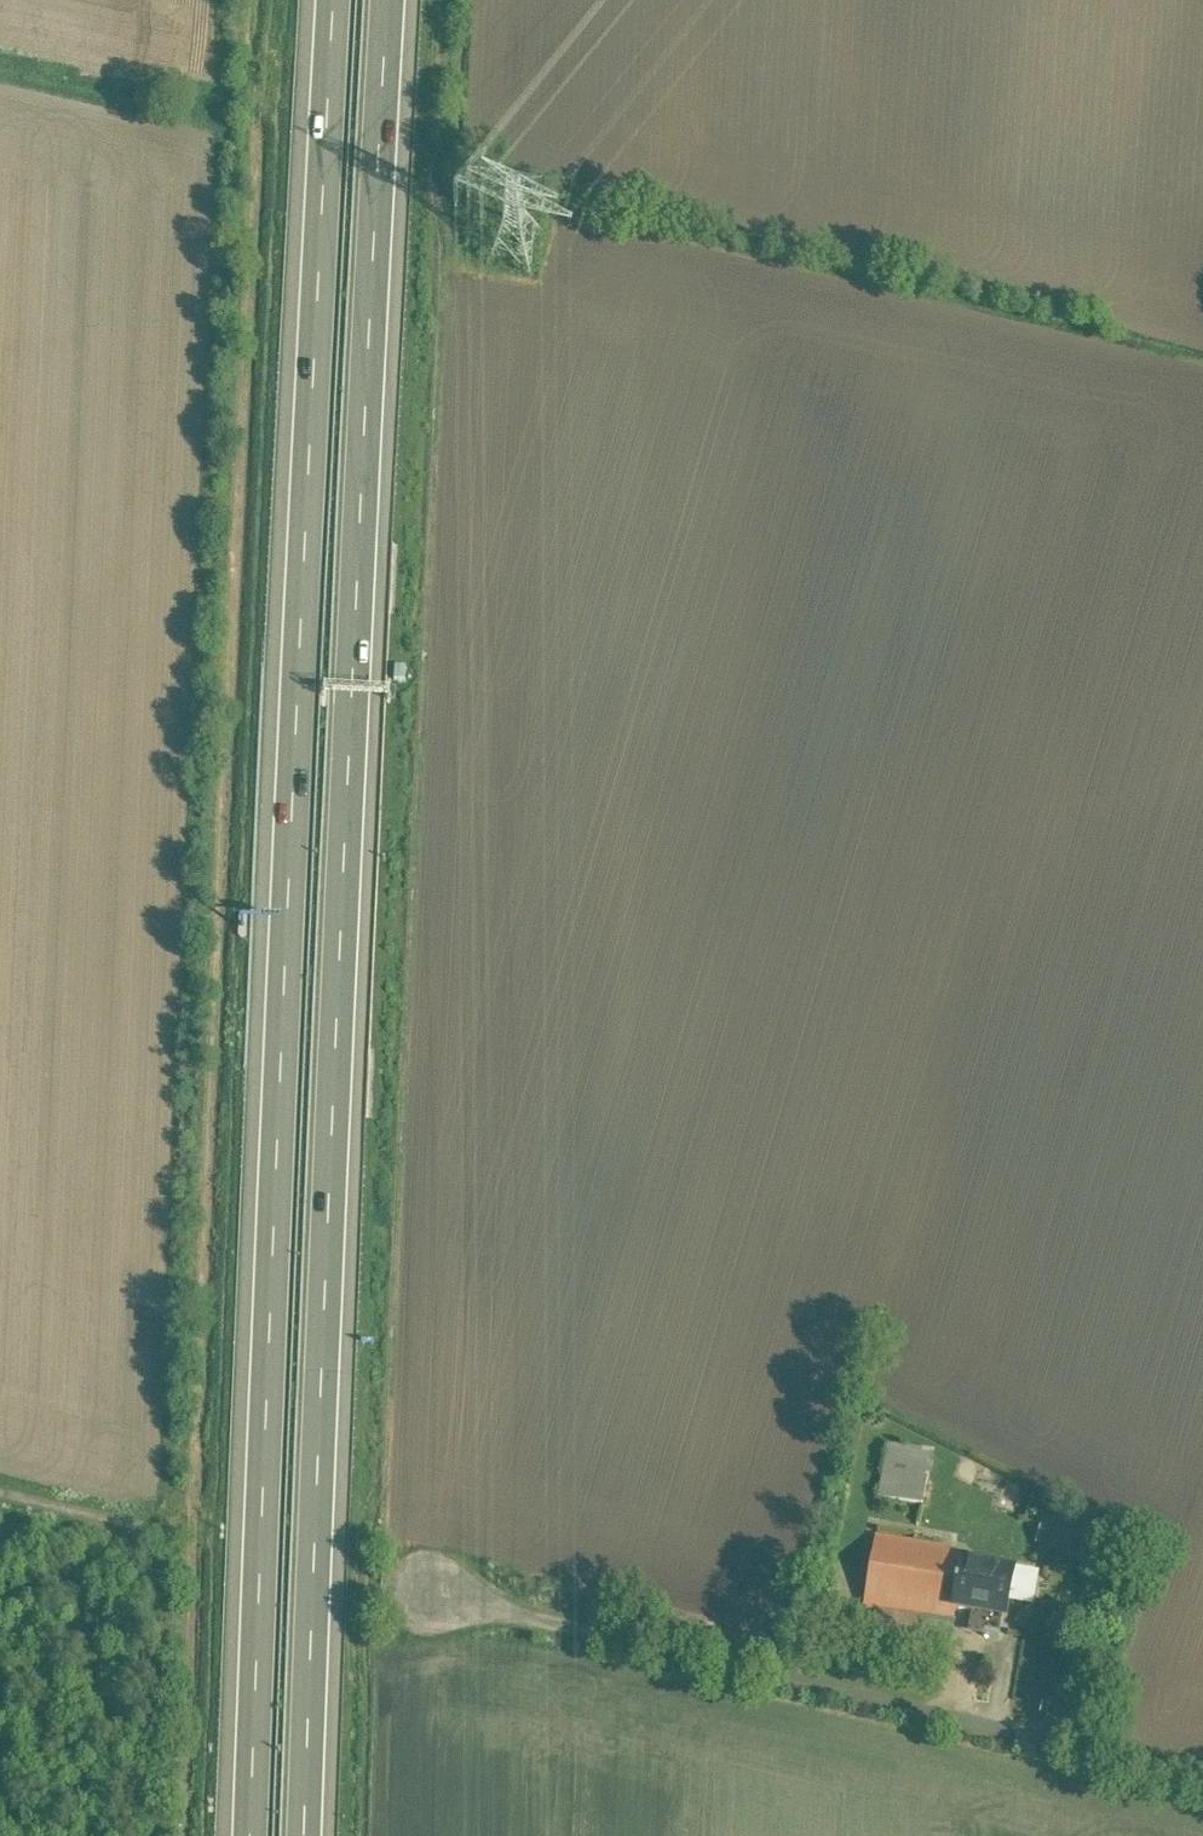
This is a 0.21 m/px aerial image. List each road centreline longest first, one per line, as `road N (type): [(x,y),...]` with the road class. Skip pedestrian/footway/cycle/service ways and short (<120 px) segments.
road 1 (motorway): [(339,0),(287,928),(251,1835)]
road 2 (motorway): [(307,1835),(342,935),(392,0)]
road 3 (residential): [(432,1602),(1202,1776)]
road 4 (track): [(0,1497),(135,1530)]

